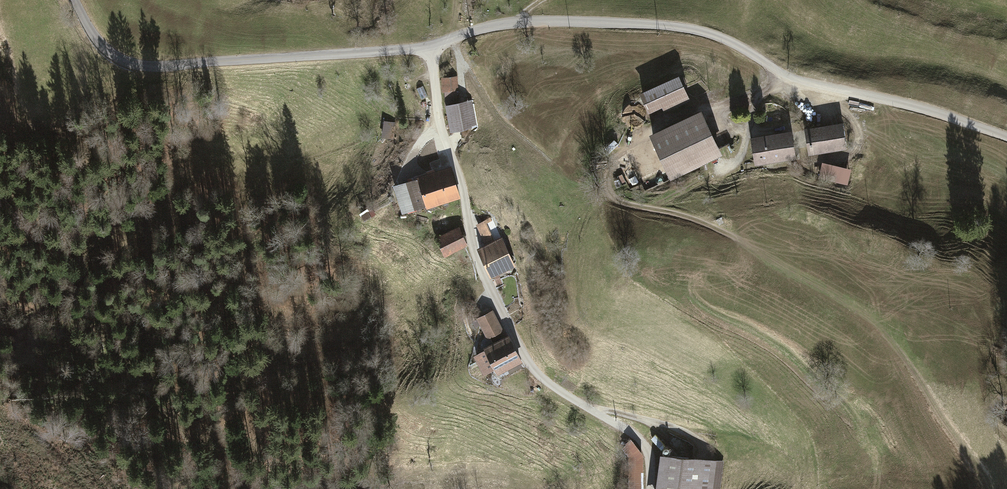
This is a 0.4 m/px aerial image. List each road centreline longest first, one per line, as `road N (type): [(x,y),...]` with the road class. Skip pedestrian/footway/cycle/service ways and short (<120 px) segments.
road 1 (unclassified): [(74,0),(109,56),(137,67),(392,51),(514,23),(669,26),(728,41),(800,82),(934,111),(1006,137)]
road 2 (track): [(429,46),(472,254),(543,380),(646,447),(650,488)]
road 3 (track): [(989,488),(921,381),(868,319),(701,221),(613,200)]
road 4 (track): [(704,449),(664,423),(587,408)]

